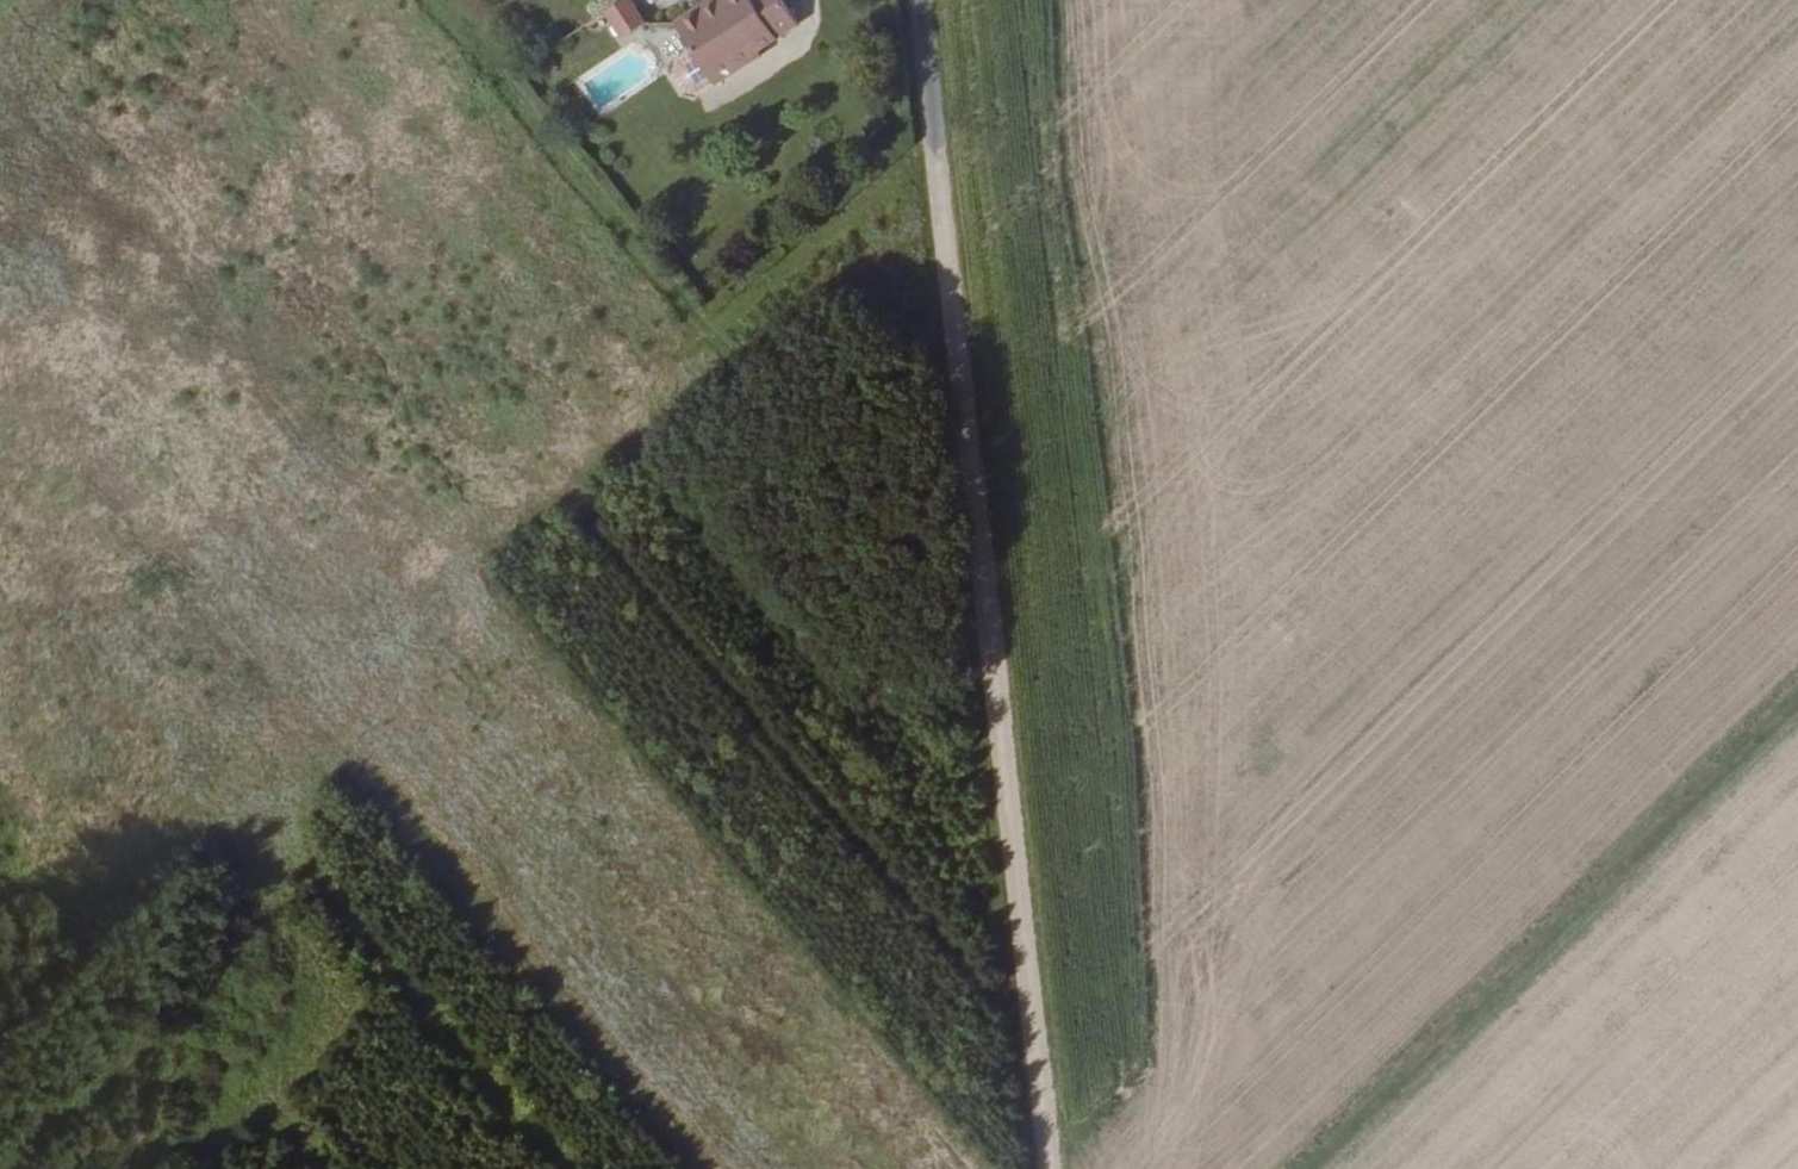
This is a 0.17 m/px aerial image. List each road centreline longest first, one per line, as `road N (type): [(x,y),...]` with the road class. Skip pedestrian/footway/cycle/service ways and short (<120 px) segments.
road 1 (track): [(915,0),(1049,1168)]

